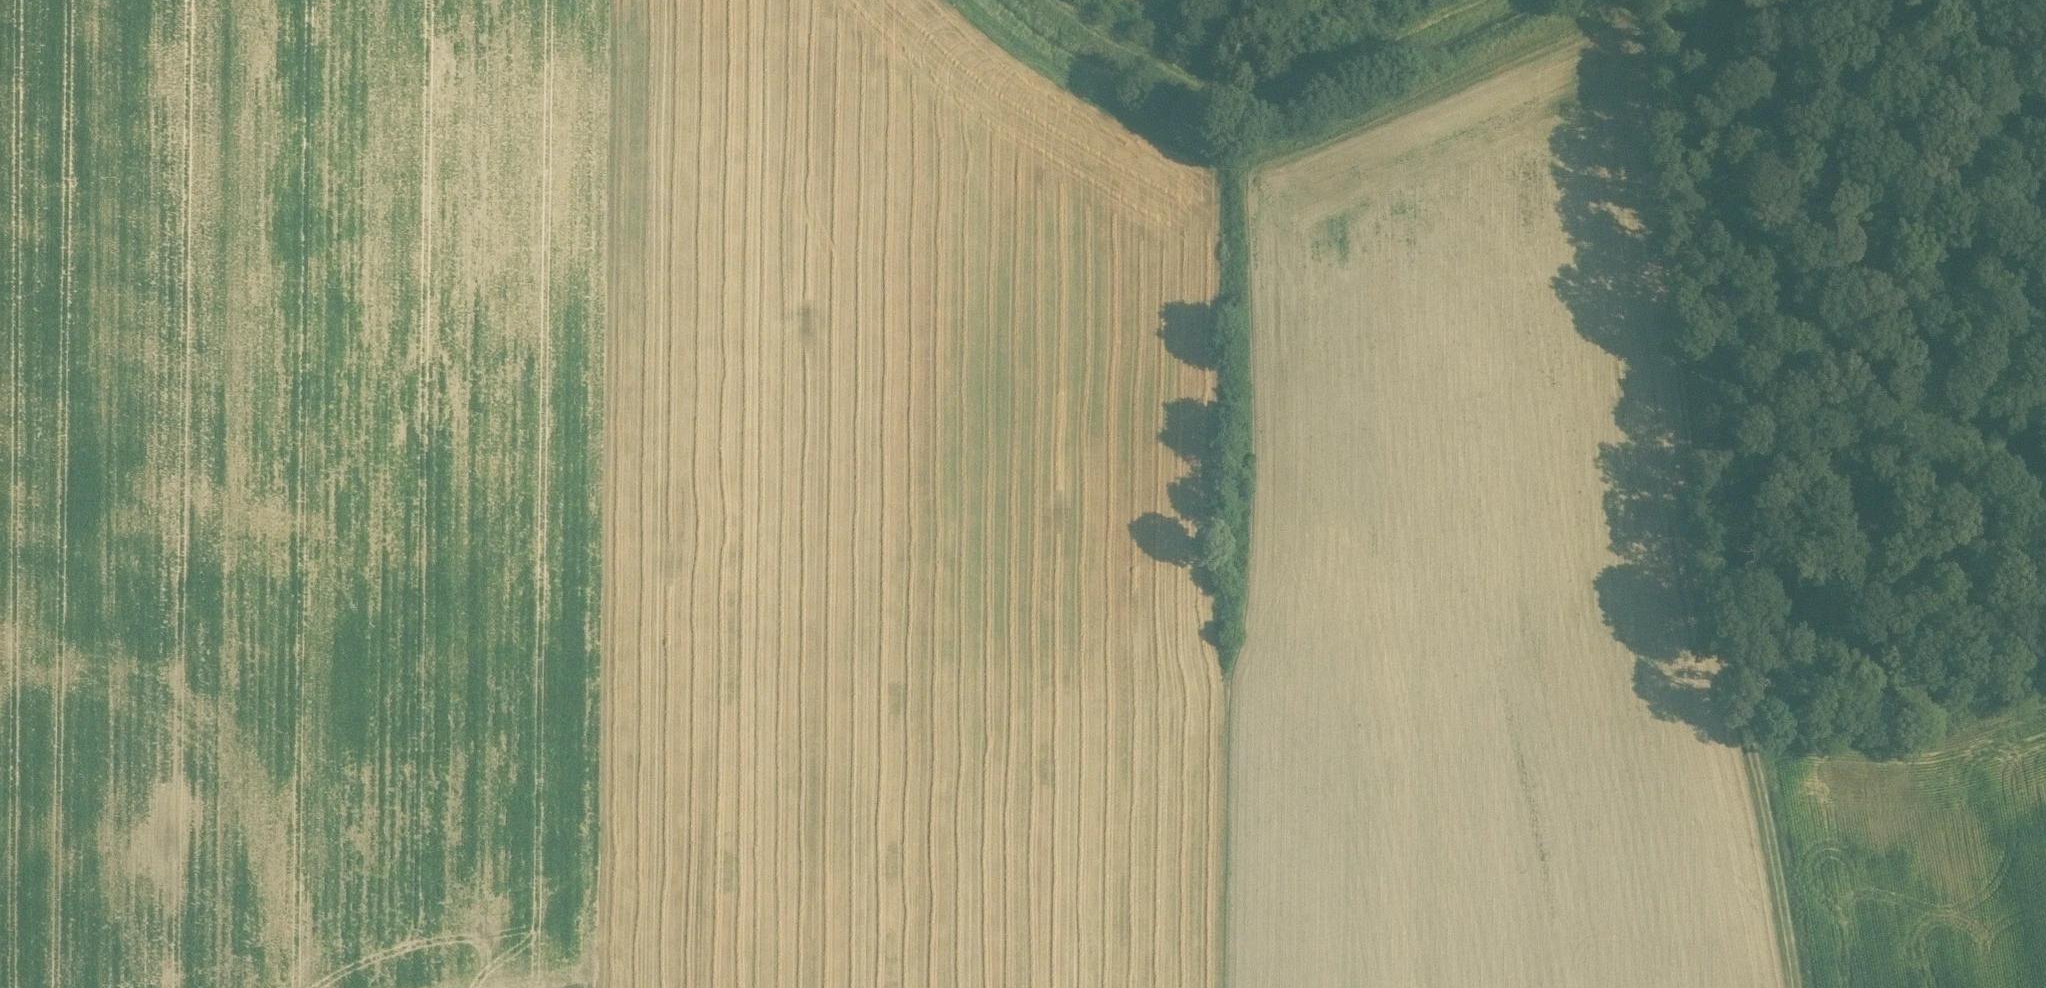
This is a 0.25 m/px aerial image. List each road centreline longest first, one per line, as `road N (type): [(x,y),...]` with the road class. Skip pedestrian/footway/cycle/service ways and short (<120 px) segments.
road 1 (track): [(1795,987),(1757,739),(1727,631),(1705,496),(1661,0)]

